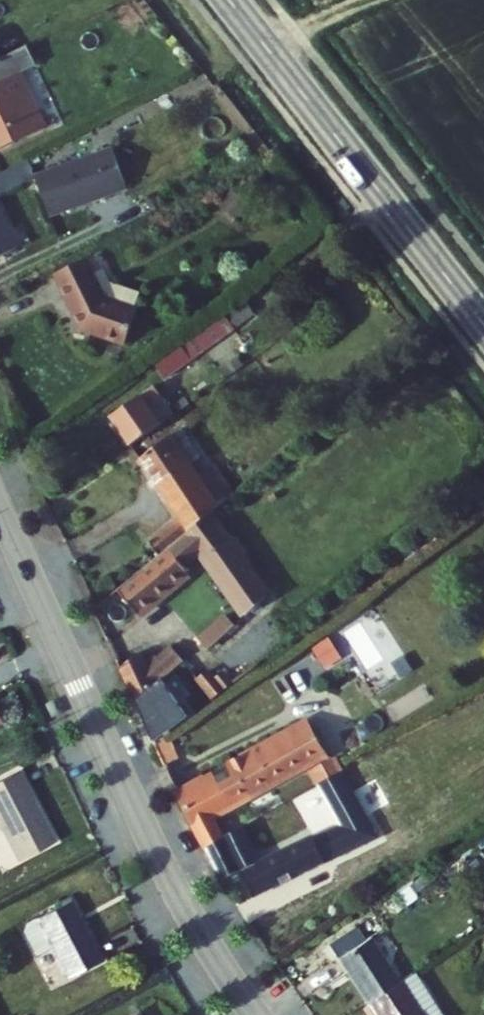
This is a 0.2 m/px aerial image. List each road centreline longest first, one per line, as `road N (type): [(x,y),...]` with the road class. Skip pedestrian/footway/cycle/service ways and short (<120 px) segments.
road 1 (unclassified): [(0,510),(165,869),(256,1014)]
road 2 (primary): [(230,0),(483,323)]

